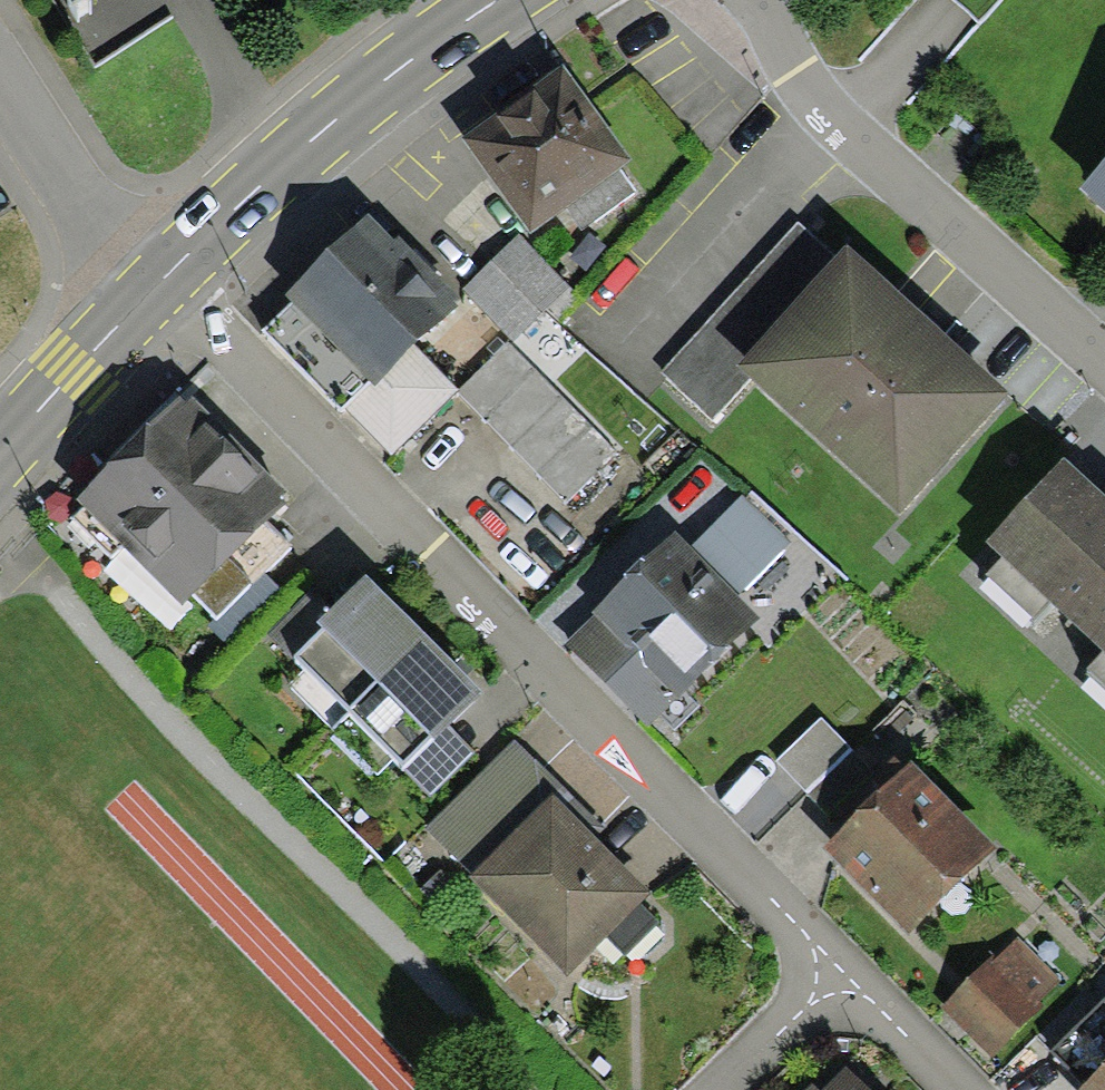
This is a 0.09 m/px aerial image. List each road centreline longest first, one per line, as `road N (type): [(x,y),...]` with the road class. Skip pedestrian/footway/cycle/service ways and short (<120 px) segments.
road 1 (residential): [(833,972),(131,306)]
road 2 (residential): [(762,0),(810,94),(888,175),(1104,369)]
road 3 (secondary): [(487,0),(291,144),(131,306)]
road 4 (residential): [(131,306),(0,98)]
road 5 (secondary): [(131,306),(0,449)]
road 6 (residential): [(949,1089),(833,972)]
road 7 (residential): [(833,972),(724,1089)]

